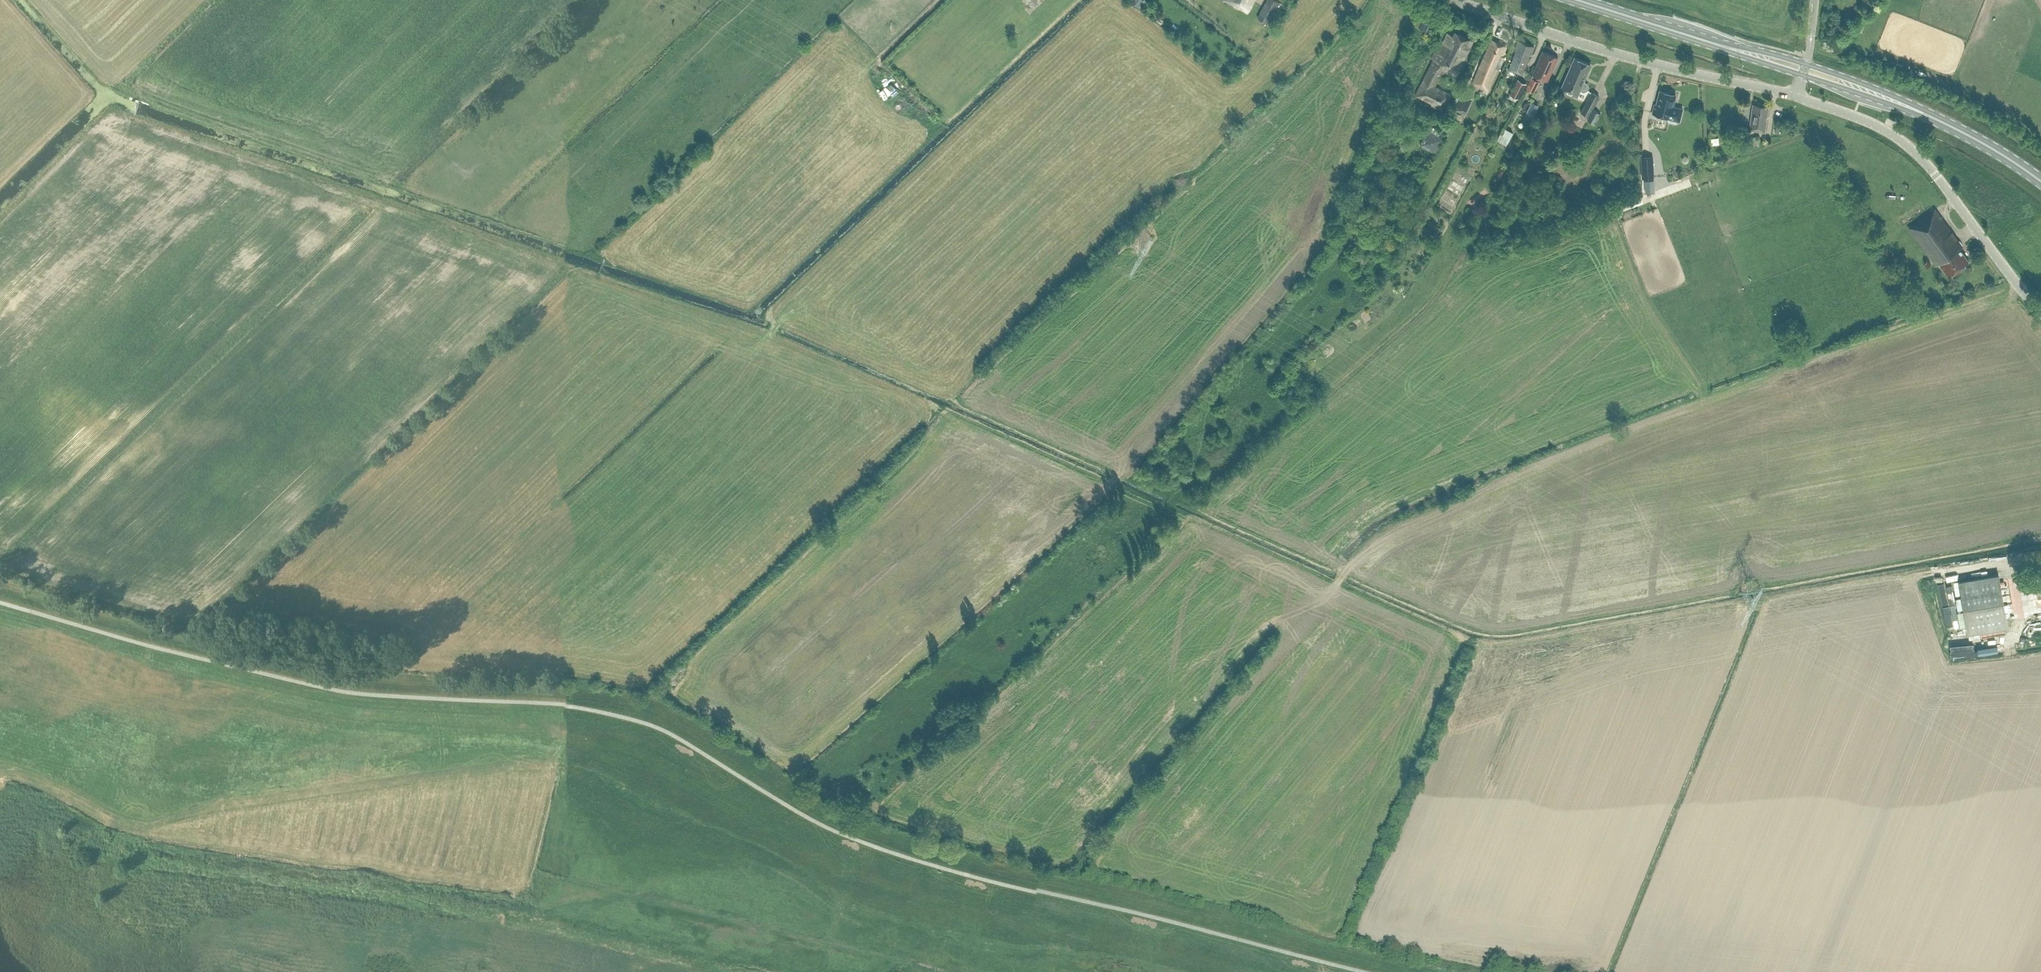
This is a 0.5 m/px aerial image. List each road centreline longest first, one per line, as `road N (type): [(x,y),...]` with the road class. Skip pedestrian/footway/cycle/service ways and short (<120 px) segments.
road 1 (unclassified): [(1795,95),(1607,51),(1454,0)]
road 2 (unclassified): [(2040,312),(1906,145),(1872,123),(1795,95)]
road 3 (primary): [(1724,46),(1581,0)]
road 4 (primary): [(1928,115),(1805,63)]
road 5 (primary): [(1802,74),(1928,115)]
road 6 (primary): [(2040,181),(1928,115)]

